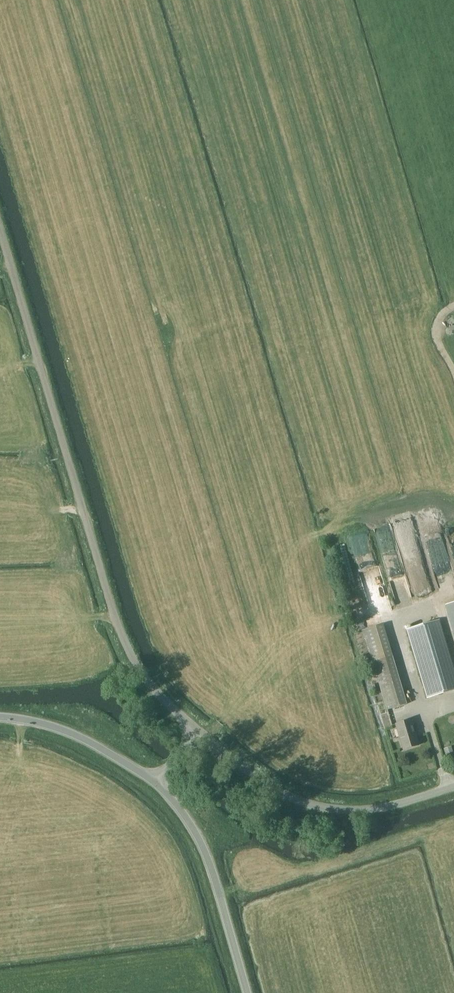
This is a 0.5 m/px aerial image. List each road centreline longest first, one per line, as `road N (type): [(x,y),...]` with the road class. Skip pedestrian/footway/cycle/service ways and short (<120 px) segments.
road 1 (unclassified): [(197,730),(153,688),(121,634),(0,230)]
road 2 (unclassified): [(197,730),(273,788),(315,806),(363,810),(447,788)]
road 3 (unclassified): [(155,782),(205,852),(247,992)]
road 4 (unclassified): [(0,717),(66,731),(155,782)]
road 5 (unclassified): [(431,603),(396,622),(423,716)]

